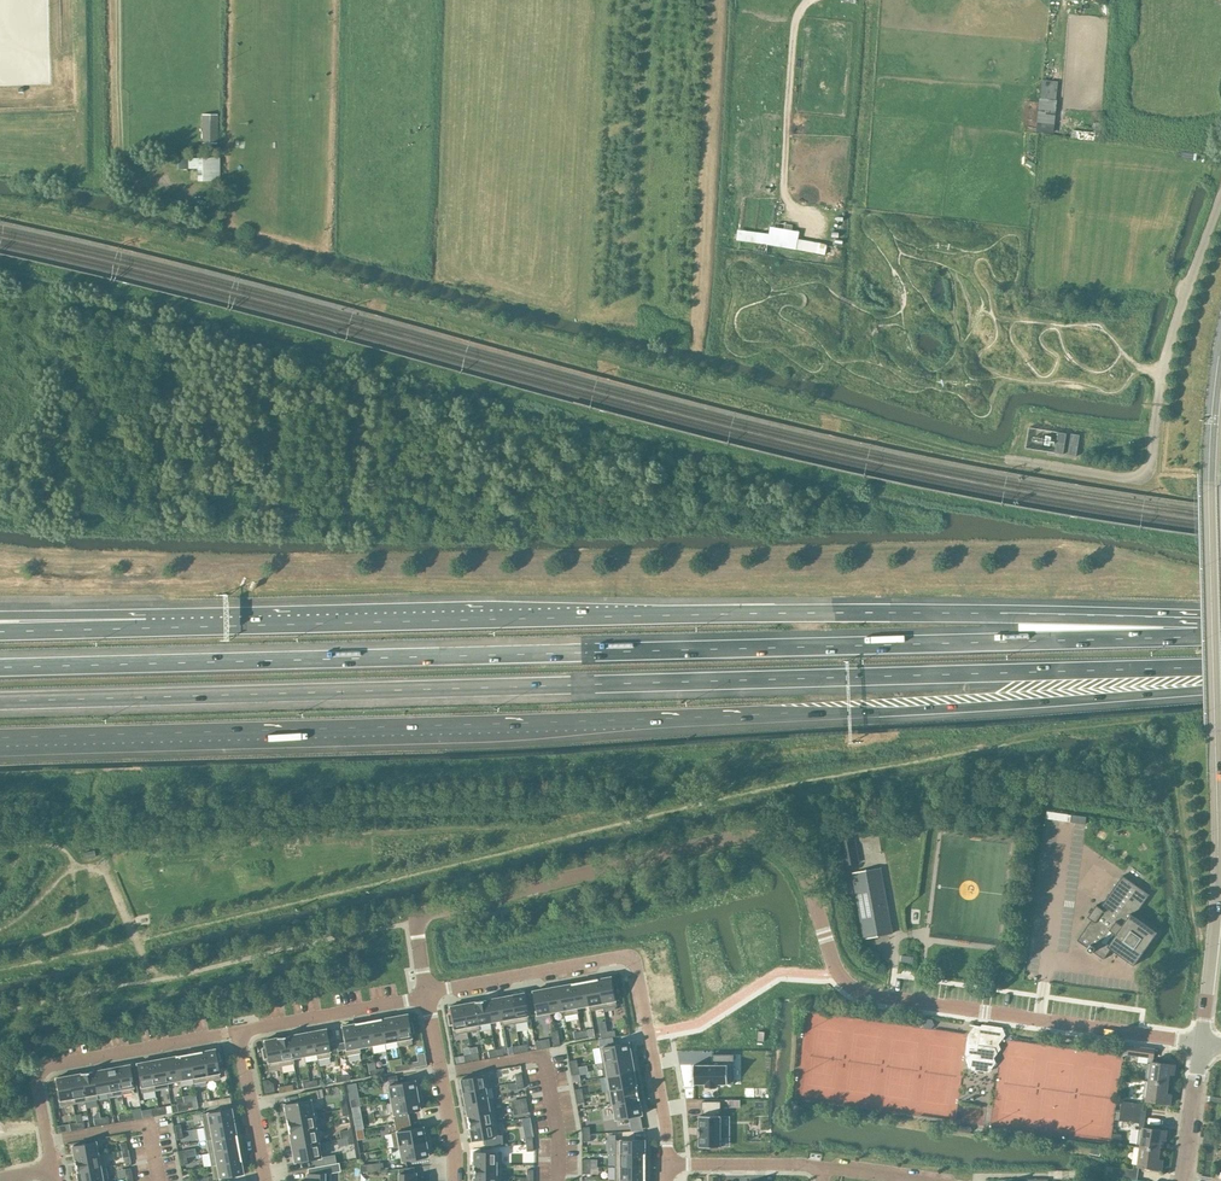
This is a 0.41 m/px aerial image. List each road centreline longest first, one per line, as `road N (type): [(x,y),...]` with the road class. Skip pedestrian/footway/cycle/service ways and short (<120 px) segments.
road 1 (motorway): [(0,737),(823,716),(1220,690)]
road 2 (motorway): [(0,701),(1220,667)]
road 3 (motorway): [(1192,637),(0,666)]
road 4 (motorway): [(1192,637),(997,614),(153,628)]
road 5 (track): [(0,204),(197,245),(1007,460)]
road 6 (track): [(901,254),(905,276),(954,331),(946,362),(923,369),(908,341),(899,283),(863,231),(869,214),(919,248),(972,252),(1018,238),(1011,282),(999,281),(986,260),(975,264),(997,333),(978,359),(987,371),(1110,393),(1131,378),(1132,362),(1101,327),(1001,320)]
road 7 (residential): [(1201,1043),(842,984),(798,865),(764,839),(743,834),(412,917),(427,995)]
road 8 (track): [(0,283),(934,520)]
road 9 (tertiary): [(1201,1043),(1217,882),(1209,485),(1220,344)]
road 10 (track): [(903,311),(878,319),(825,286),(779,289),(748,262),(735,261),(728,349),(744,356),(774,348),(812,371),(823,363),(811,347),(737,333),(736,315),(770,294)]
road 11 (track): [(770,294),(804,298),(783,309),(781,318),(860,377),(894,390),(954,394),(977,416),(989,415),(977,386),(914,376),(873,346),(878,328),(905,327)]
road 12 (residential): [(667,1165),(632,959),(427,995)]
road 13 (residential): [(221,1034),(44,1068),(37,1087),(52,1168)]
road 14 (track): [(1016,322),(1012,341),(1039,376),(1056,364),(1040,339),(1048,329),(1069,358),(1094,371),(1109,367),(1121,349)]
road 15 (track): [(809,0),(795,24),(783,187),(801,218)]
road 16 (residential): [(427,995),(237,1030)]
road 17 (residential): [(427,995),(455,1180)]
road 18 (residential): [(667,1165),(822,1168)]
road 19 (motorway): [(153,628),(0,616)]
road 20 (motorway): [(153,628),(0,632)]
road 21 (residential): [(265,1180),(237,1030)]
road 22 (track): [(1001,320),(984,310),(966,277),(901,254),(895,238)]
road 23 (tertiary): [(1183,1180),(1201,1043)]

